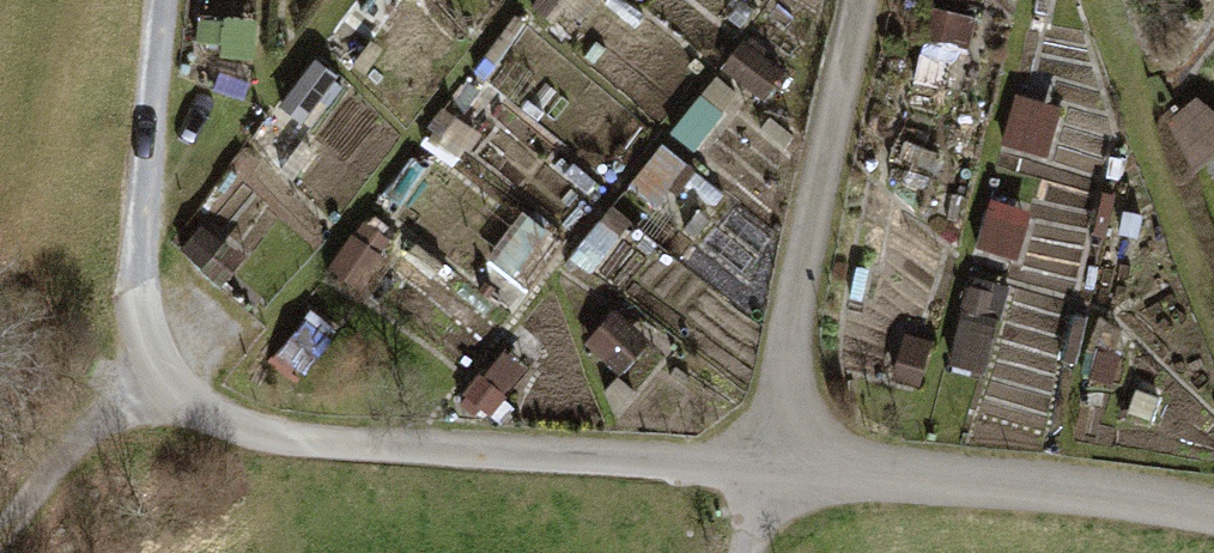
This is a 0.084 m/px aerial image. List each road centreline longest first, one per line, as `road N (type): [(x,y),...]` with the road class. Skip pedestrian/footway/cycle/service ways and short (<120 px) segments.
road 1 (track): [(156,403),(239,443),(759,474),(1213,516)]
road 2 (residential): [(864,0),(759,474)]
road 3 (track): [(165,0),(149,157),(156,403)]

